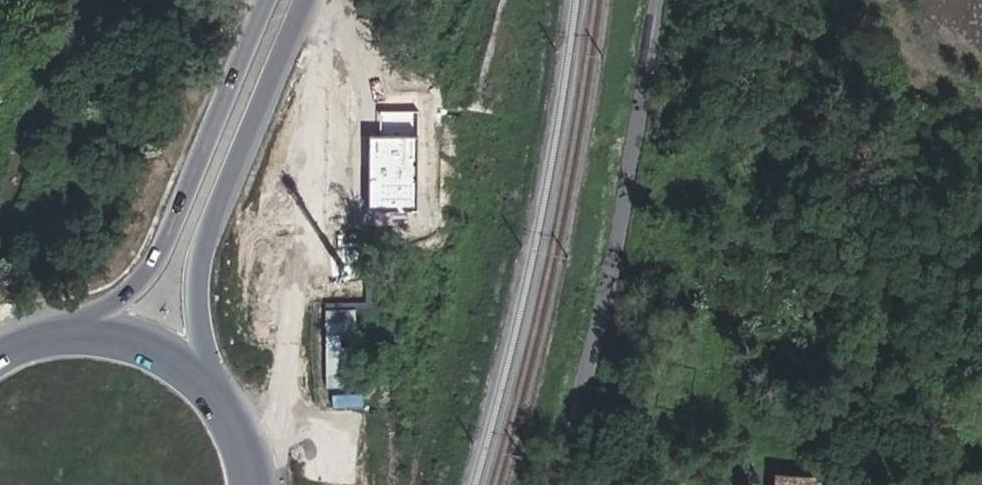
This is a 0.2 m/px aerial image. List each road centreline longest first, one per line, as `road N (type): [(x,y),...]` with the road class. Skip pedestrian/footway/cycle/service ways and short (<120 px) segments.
road 1 (residential): [(559,484),(605,339),(653,114),(667,0)]
road 2 (secondary): [(210,382),(199,272),(304,0)]
road 3 (secondary): [(270,0),(173,231),(149,270),(82,325)]
road 4 (secondary): [(210,382),(139,335),(82,325)]

